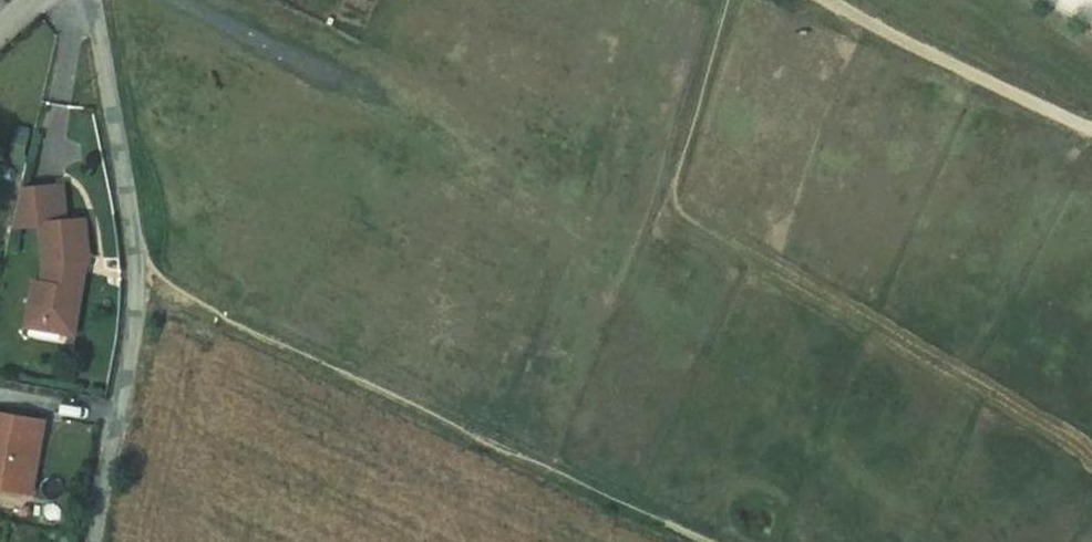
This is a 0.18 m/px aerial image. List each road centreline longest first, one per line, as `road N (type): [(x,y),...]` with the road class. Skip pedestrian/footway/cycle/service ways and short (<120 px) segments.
road 1 (unclassified): [(93,541),(135,276),(90,0)]

